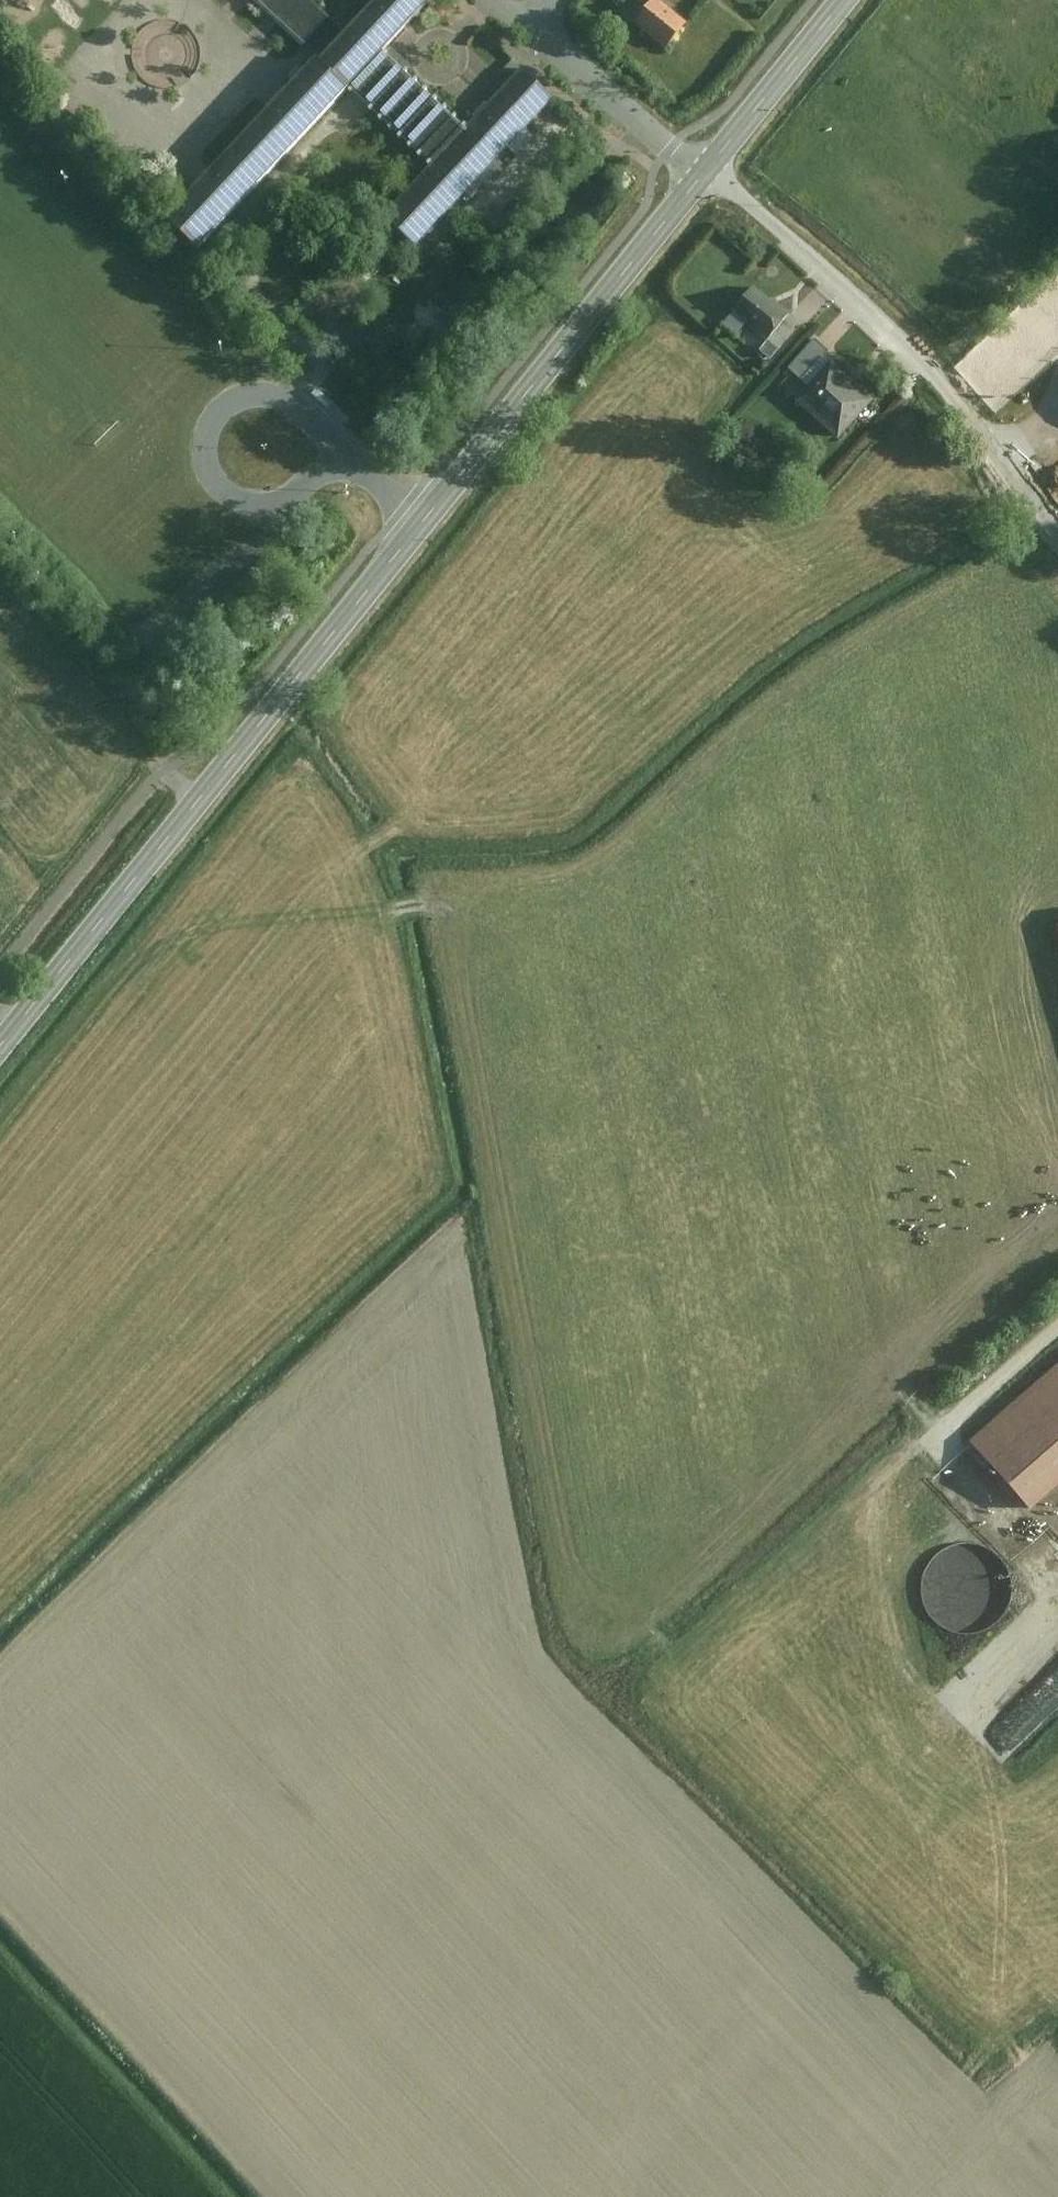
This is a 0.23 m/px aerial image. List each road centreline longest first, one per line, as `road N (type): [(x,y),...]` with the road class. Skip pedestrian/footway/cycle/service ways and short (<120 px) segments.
road 1 (secondary): [(0,1050),(709,172)]
road 2 (residential): [(709,172),(938,380),(1057,534)]
road 3 (residential): [(709,172),(528,18)]
road 4 (secondary): [(709,172),(844,0)]

